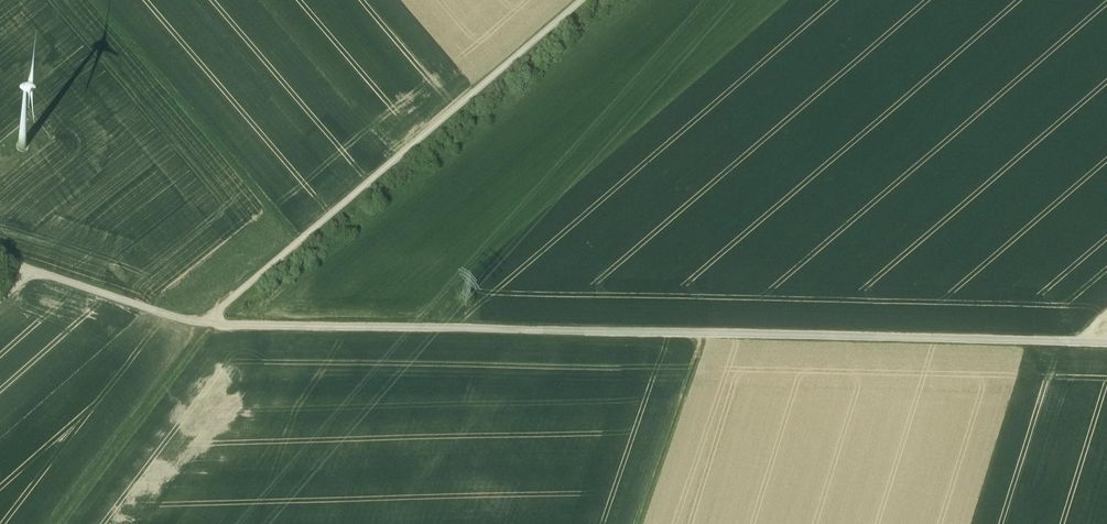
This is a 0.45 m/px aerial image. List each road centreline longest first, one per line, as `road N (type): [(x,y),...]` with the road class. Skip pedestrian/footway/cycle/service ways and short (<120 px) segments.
road 1 (track): [(30,272),(208,325),(1106,343)]
road 2 (track): [(51,523),(205,325),(581,0)]
road 3 (track): [(89,0),(297,243)]
road 4 (track): [(706,335),(640,523)]

